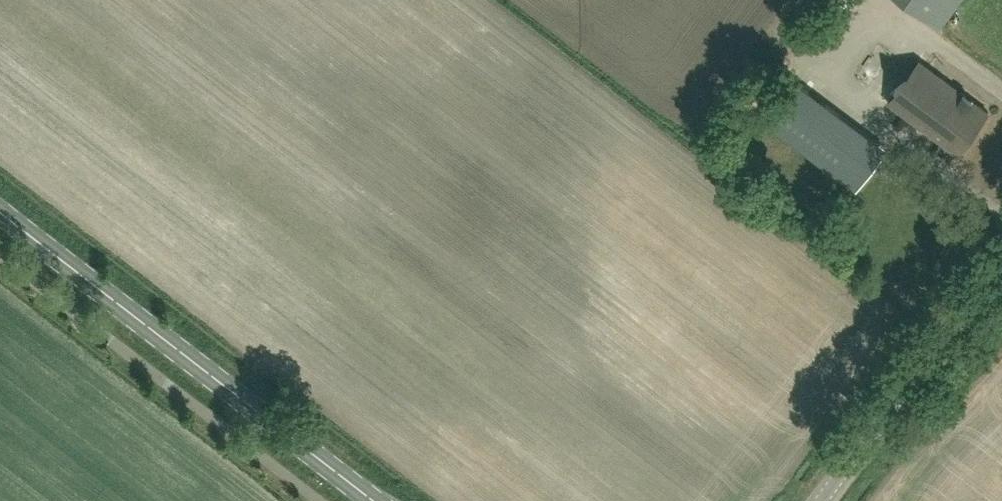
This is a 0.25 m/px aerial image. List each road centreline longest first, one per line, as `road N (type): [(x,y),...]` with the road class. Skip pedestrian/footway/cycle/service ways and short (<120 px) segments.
road 1 (tertiary): [(368,500),(0,216)]
road 2 (unclassified): [(823,500),(1001,262)]

